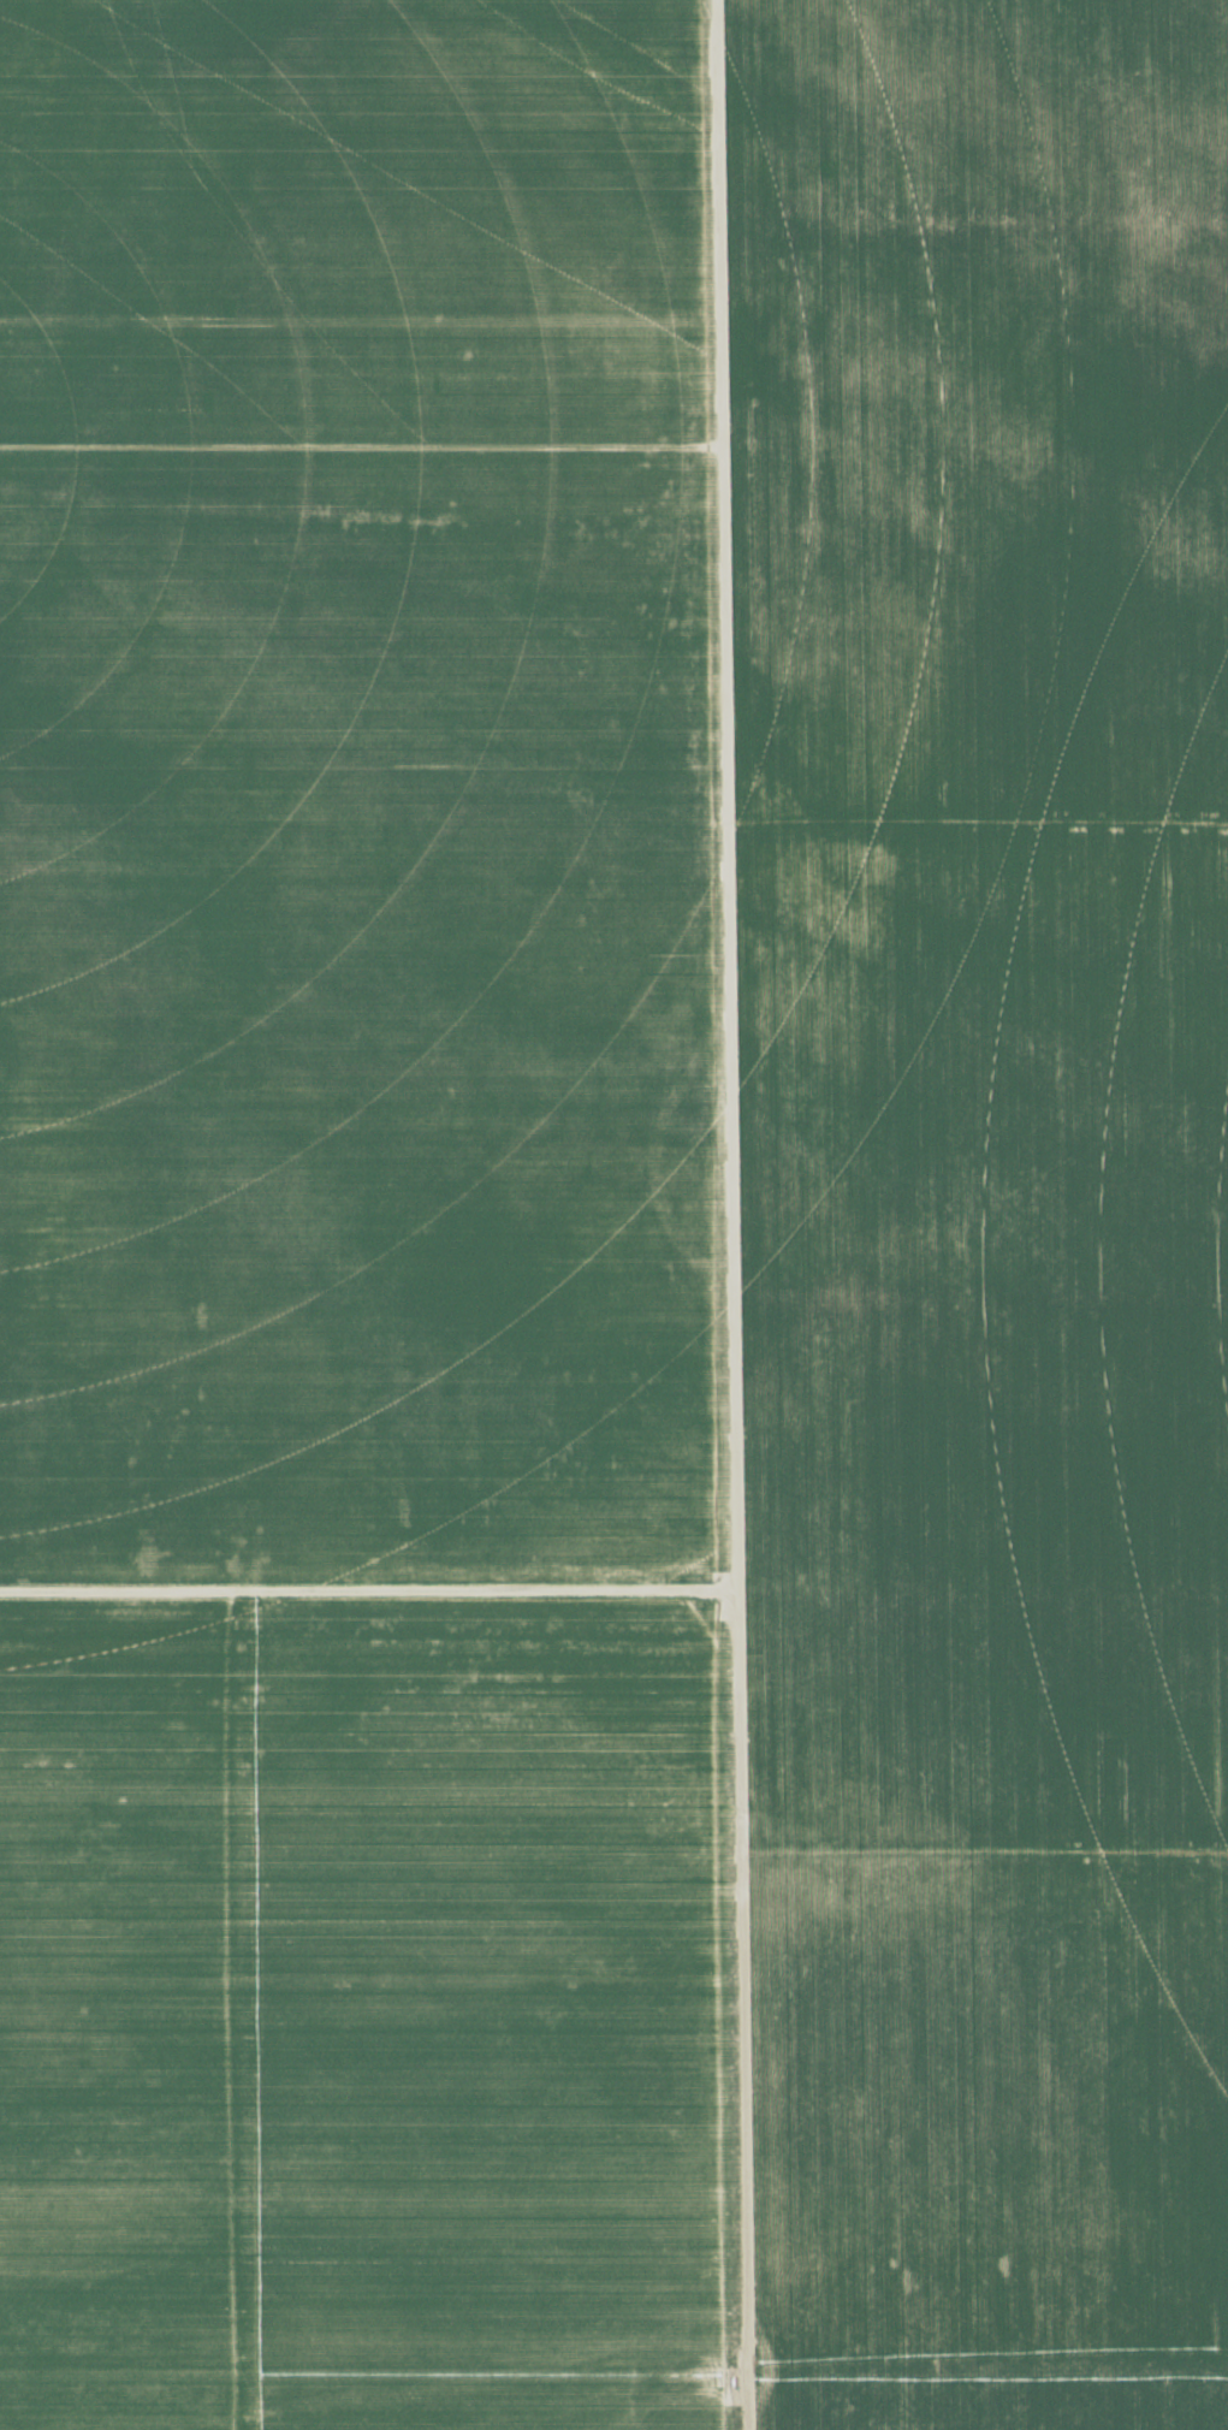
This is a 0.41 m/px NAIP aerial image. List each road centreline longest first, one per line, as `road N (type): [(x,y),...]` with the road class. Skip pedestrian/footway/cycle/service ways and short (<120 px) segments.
road 1 (track): [(737,2429),(713,0)]
road 2 (track): [(729,1589),(194,1599),(0,1592)]

